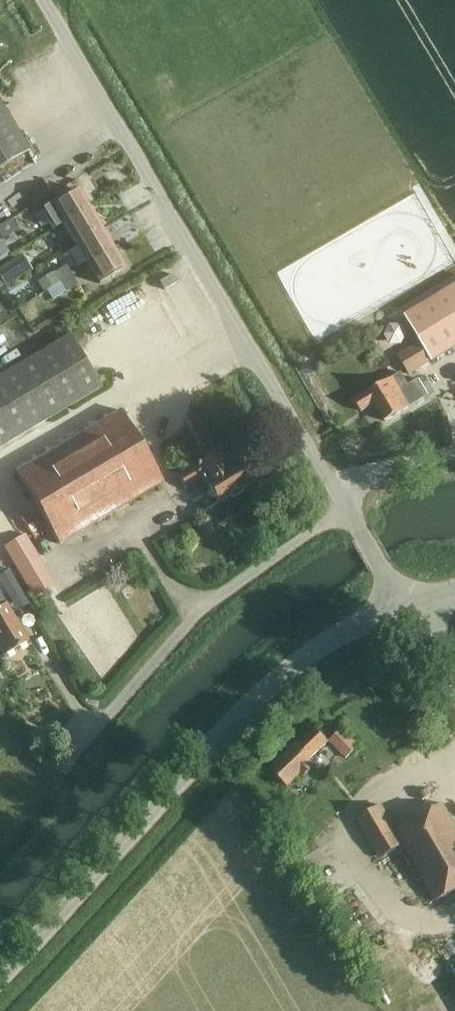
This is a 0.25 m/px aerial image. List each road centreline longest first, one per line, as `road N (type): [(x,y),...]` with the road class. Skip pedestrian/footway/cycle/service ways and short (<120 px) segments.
road 1 (unclassified): [(407,608),(41,0)]
road 2 (unclassified): [(0,975),(278,679),(346,632),(407,608)]

